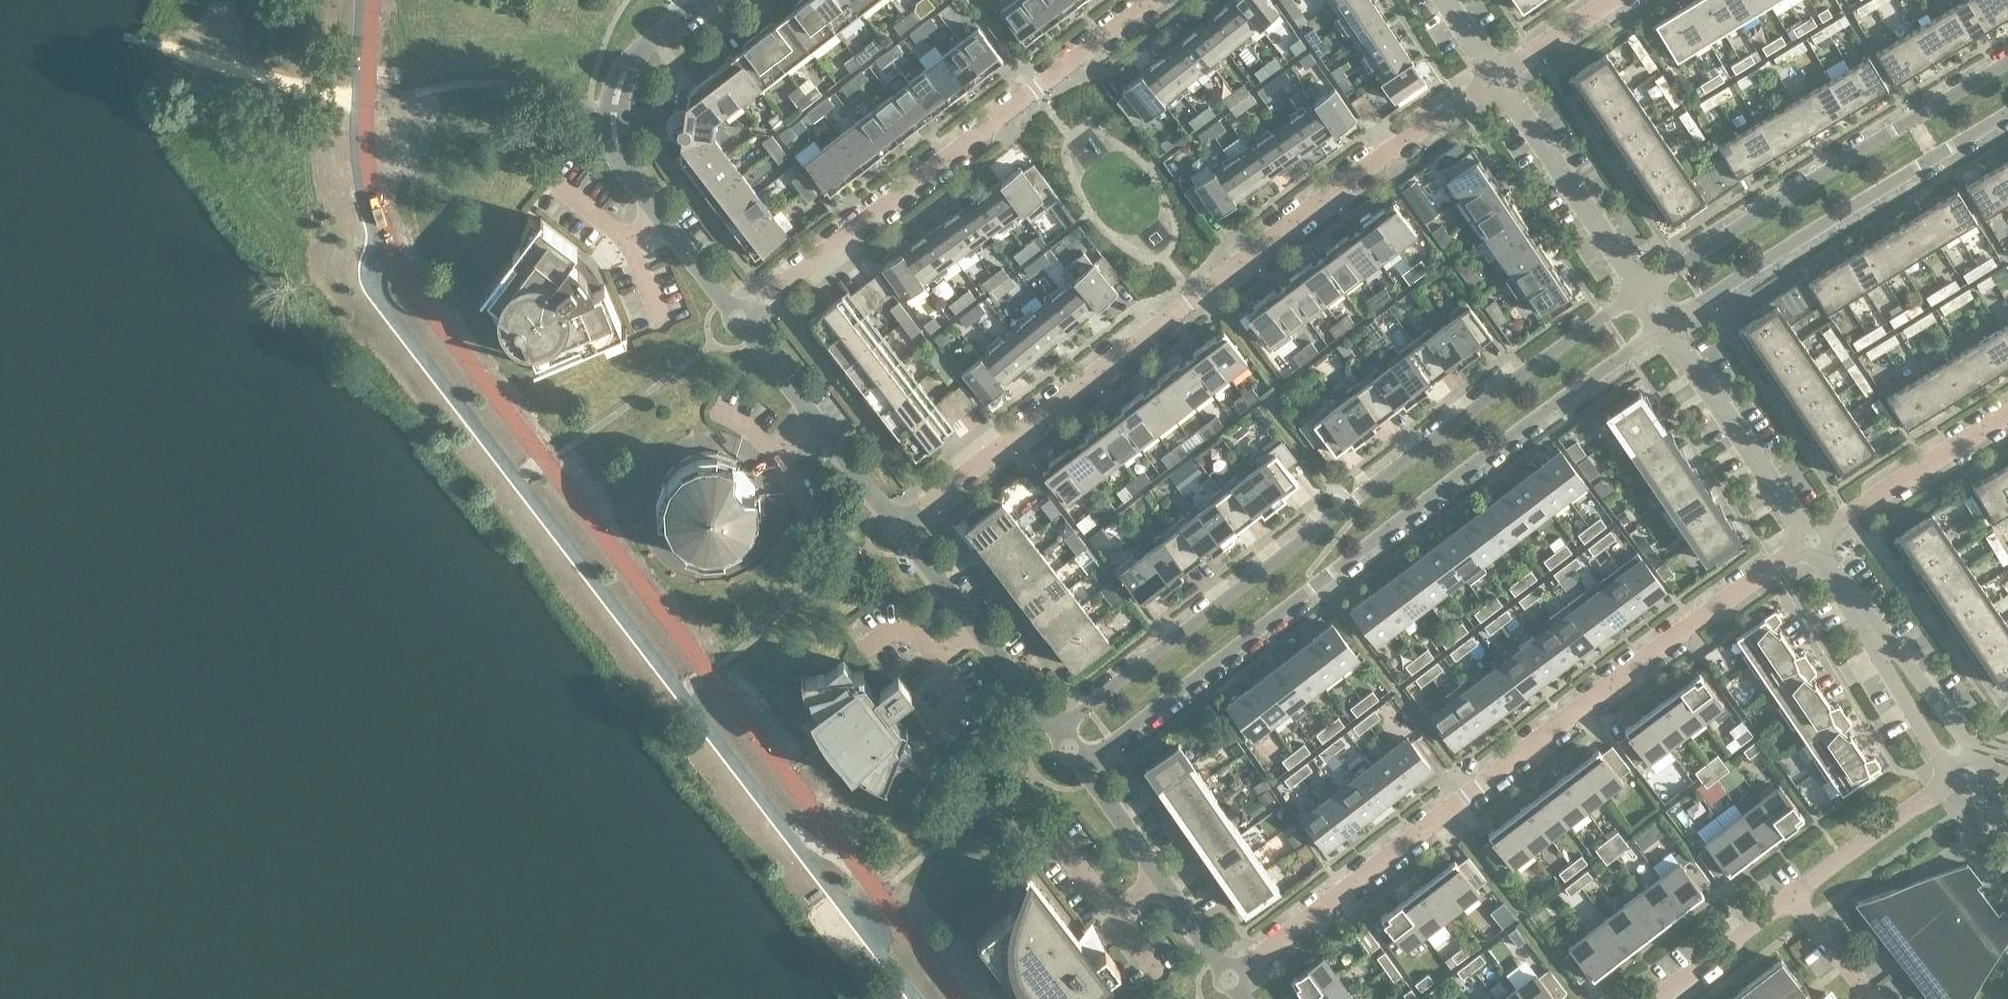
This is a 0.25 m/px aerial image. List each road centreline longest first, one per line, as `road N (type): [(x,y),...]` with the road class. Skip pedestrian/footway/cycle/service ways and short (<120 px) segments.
road 1 (residential): [(891,529),(1490,72)]
road 2 (residential): [(1073,775),(1666,330)]
road 3 (residential): [(1626,277),(1045,737)]
road 4 (residential): [(1226,982),(1803,543)]
road 5 (residential): [(736,318),(1155,0)]
road 6 (residential): [(2007,47),(1626,277)]
road 7 (residential): [(1666,330),(2007,117)]
road 8 (residential): [(736,318),(616,156),(611,109),(633,58),(706,0)]
road 9 (residential): [(1667,998),(1951,782),(1964,757)]
road 10 (unclassified): [(1964,757),(1803,543)]
road 11 (residential): [(891,529),(736,318)]
road 12 (residential): [(1045,737),(891,529)]
road 13 (residential): [(1226,982),(1073,775)]
road 14 (unclassified): [(1803,543),(1666,330)]
road 15 (unclassified): [(1626,277),(1490,72)]
road 16 (residential): [(1803,543),(2007,416)]
road 17 (residential): [(1490,72),(1608,0)]

